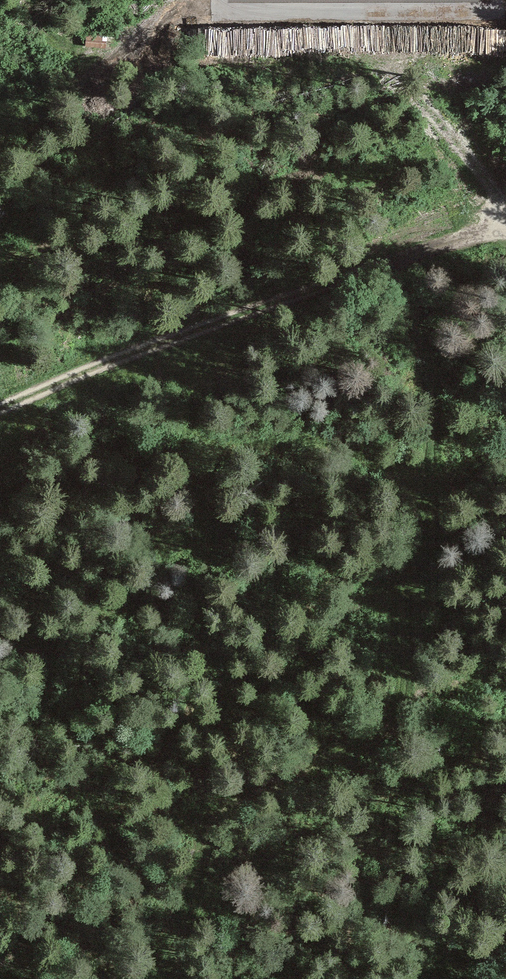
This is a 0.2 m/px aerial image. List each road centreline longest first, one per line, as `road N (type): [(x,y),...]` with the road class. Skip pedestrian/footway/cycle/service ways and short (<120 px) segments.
road 1 (track): [(117,978),(163,869),(184,843),(313,736),(341,699),(378,535),(358,367),(342,320),(311,295),(198,328),(0,408)]
road 2 (track): [(311,295),(505,231)]

